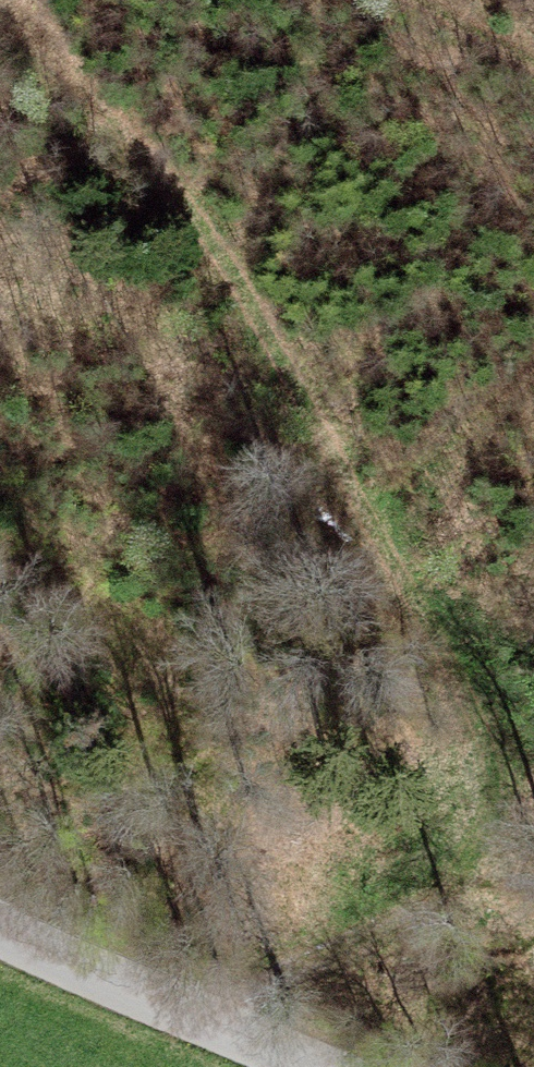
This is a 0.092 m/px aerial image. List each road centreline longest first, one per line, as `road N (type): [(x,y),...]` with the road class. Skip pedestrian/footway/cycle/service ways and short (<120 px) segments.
road 1 (track): [(172,1011),(270,982),(379,927),(477,835),(488,772),(448,629),(176,196),(51,59),(11,0)]
road 2 (tertiary): [(0,923),(291,1066)]
road 3 (track): [(414,0),(533,67)]

